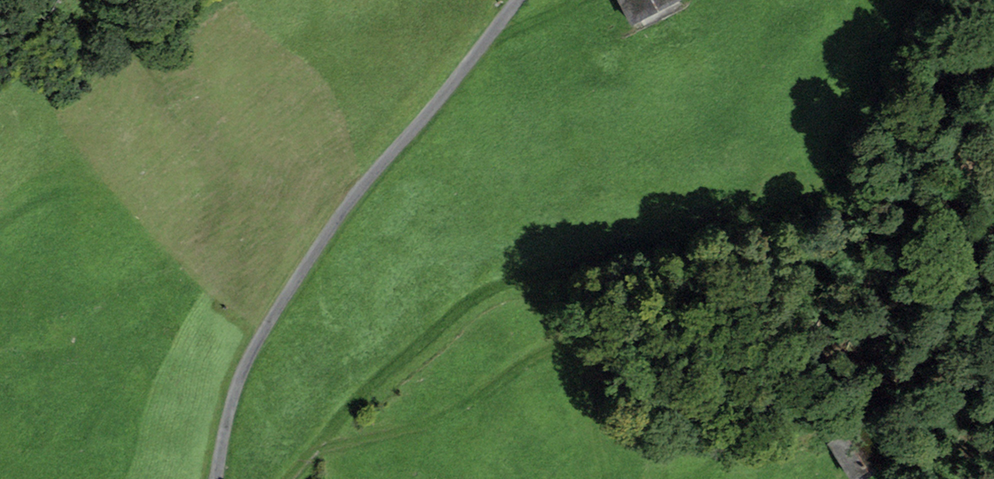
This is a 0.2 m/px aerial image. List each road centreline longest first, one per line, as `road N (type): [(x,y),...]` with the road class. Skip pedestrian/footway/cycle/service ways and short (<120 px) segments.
road 1 (track): [(700,213),(663,247),(639,257),(498,280),(407,353),(320,443)]
road 2 (track): [(596,478),(596,424),(625,365),(589,344),(537,350),(427,426),(320,443)]

